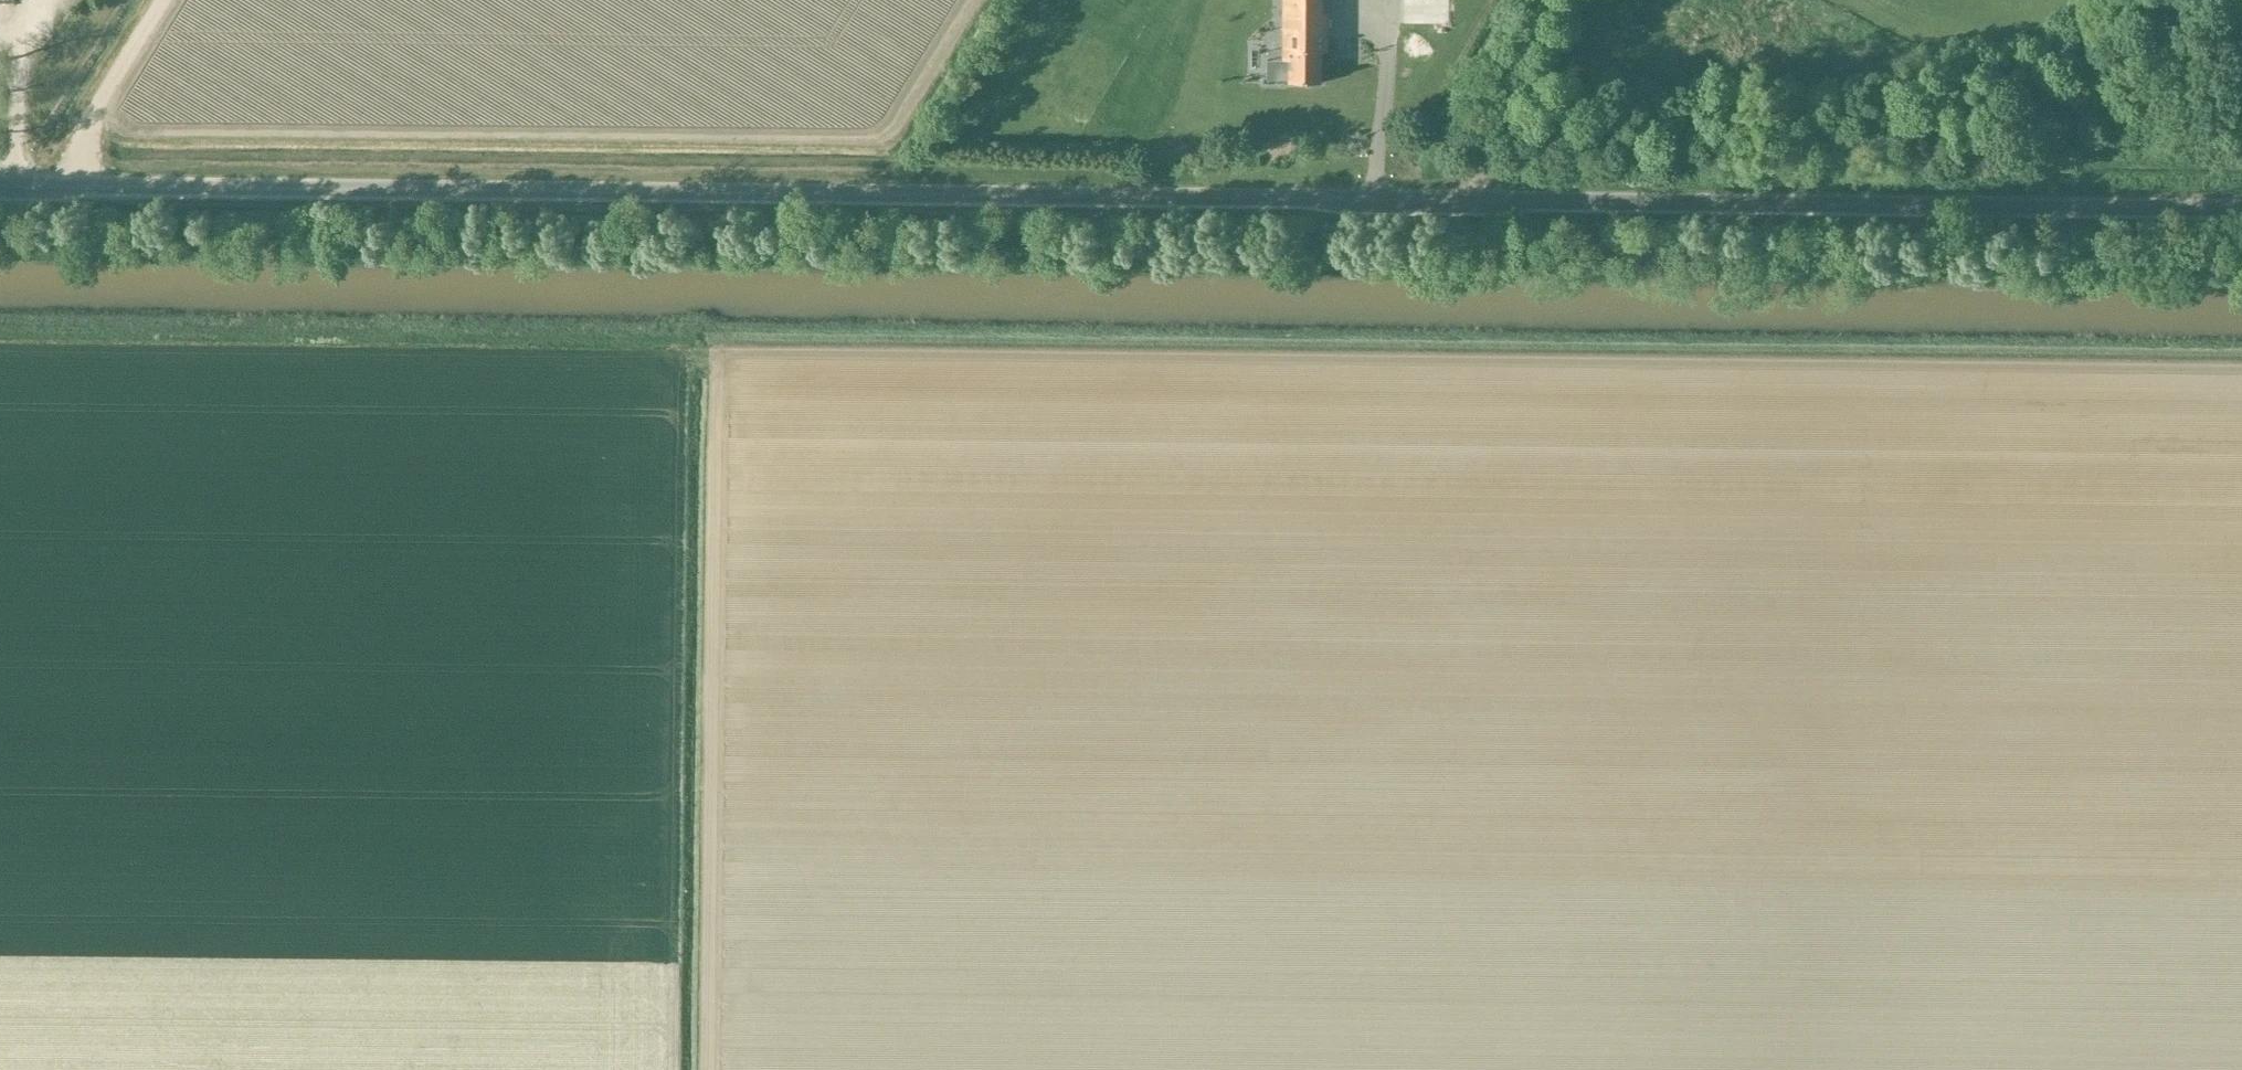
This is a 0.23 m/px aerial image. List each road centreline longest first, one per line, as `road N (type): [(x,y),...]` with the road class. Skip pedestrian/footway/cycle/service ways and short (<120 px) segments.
road 1 (unclassified): [(2241,211),(0,187)]

